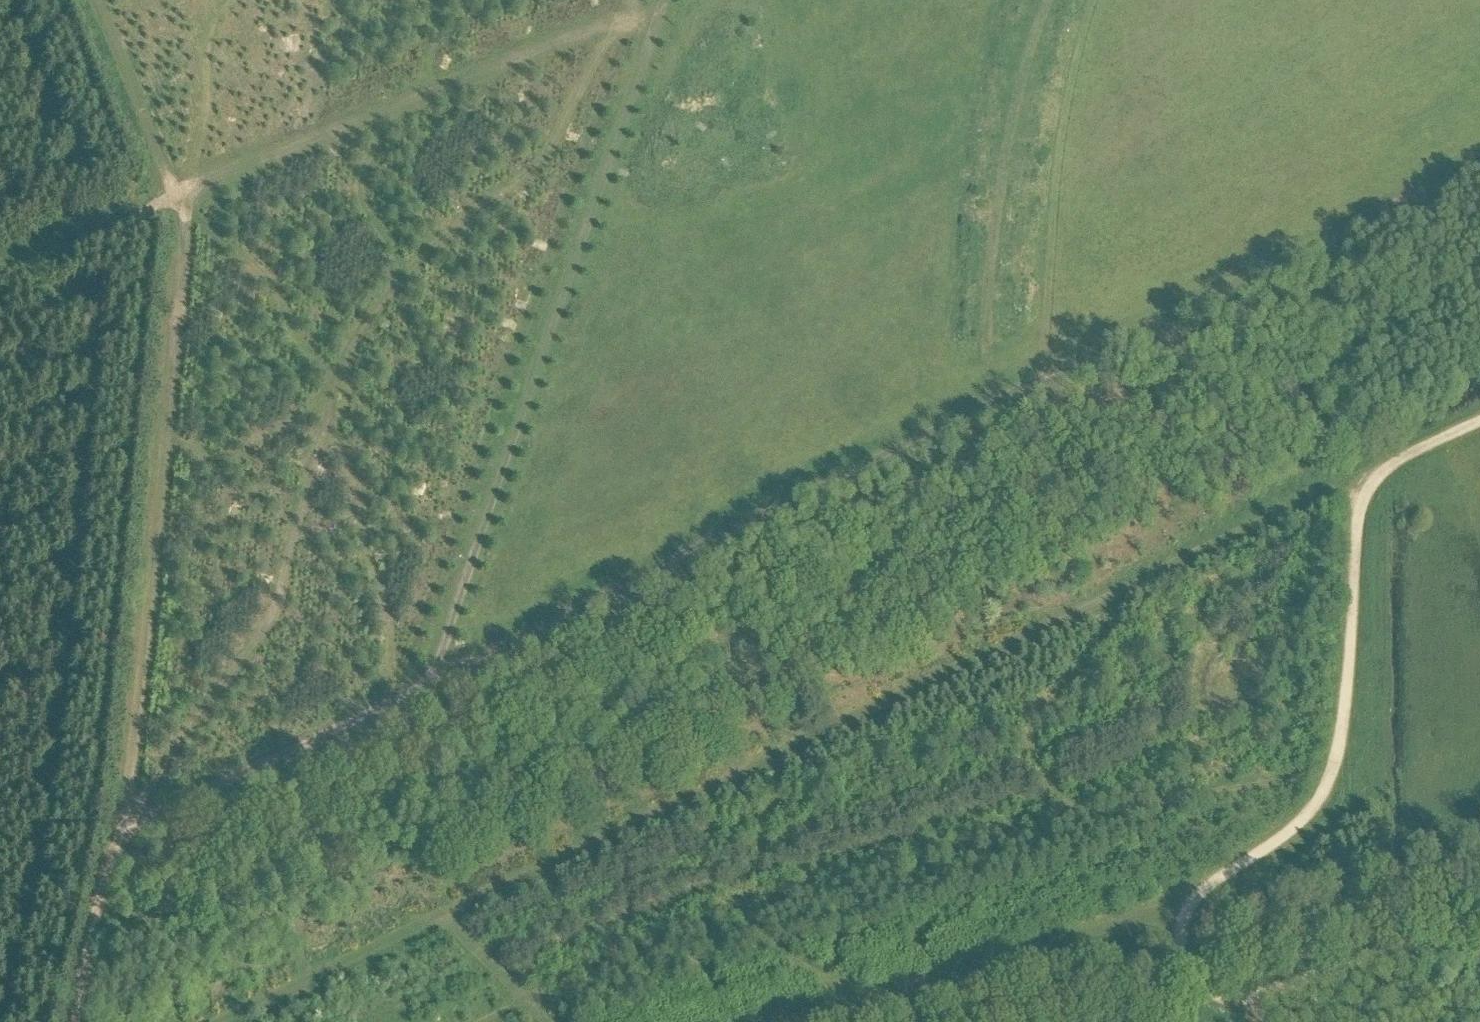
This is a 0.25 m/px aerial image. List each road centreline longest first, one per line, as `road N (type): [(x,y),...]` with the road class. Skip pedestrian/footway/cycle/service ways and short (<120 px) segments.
road 1 (track): [(659,7),(225,172),(183,201),(125,824),(386,705),(392,665),(386,608),(335,398),(351,341),(407,275),(547,155),(606,43)]
road 2 (track): [(242,1021),(1333,478),(1379,476),(1366,424),(1343,406),(1381,212)]
road 3 (track): [(1479,164),(430,679)]
road 4 (track): [(1331,777),(1106,827),(1043,813),(967,853),(870,856),(571,980),(490,1021)]
road 5 (track): [(661,0),(439,660),(417,692),(386,705)]
road 6 (track): [(1479,422),(1395,463),(1363,500),(1345,714),(1331,777),(1317,807),(1287,838),(1201,890),(1181,942),(1186,965)]
road 7 (track): [(125,824),(275,616),(335,398)]
road 8 (track): [(335,398),(278,288),(165,177),(91,0)]
road 9 (track): [(1188,907),(774,1021)]
road 10 (track): [(1186,965),(1205,990),(1243,1001),(1409,948),(1445,943),(1479,954)]
road 11 (track): [(1186,965),(1479,888)]
road 12 (track): [(1120,588),(1077,673),(1032,721),(1052,813)]
road 13 (track): [(183,201),(206,110),(208,36),(227,0)]
road 14 (track): [(989,1021),(1186,965)]
road 15 (track): [(125,824),(76,1021)]
road 16 (track): [(335,398),(263,453),(237,462),(163,438)]
road 17 (track): [(546,1021),(444,918)]
road 18 (track): [(840,1001),(829,979),(776,952),(748,911)]

